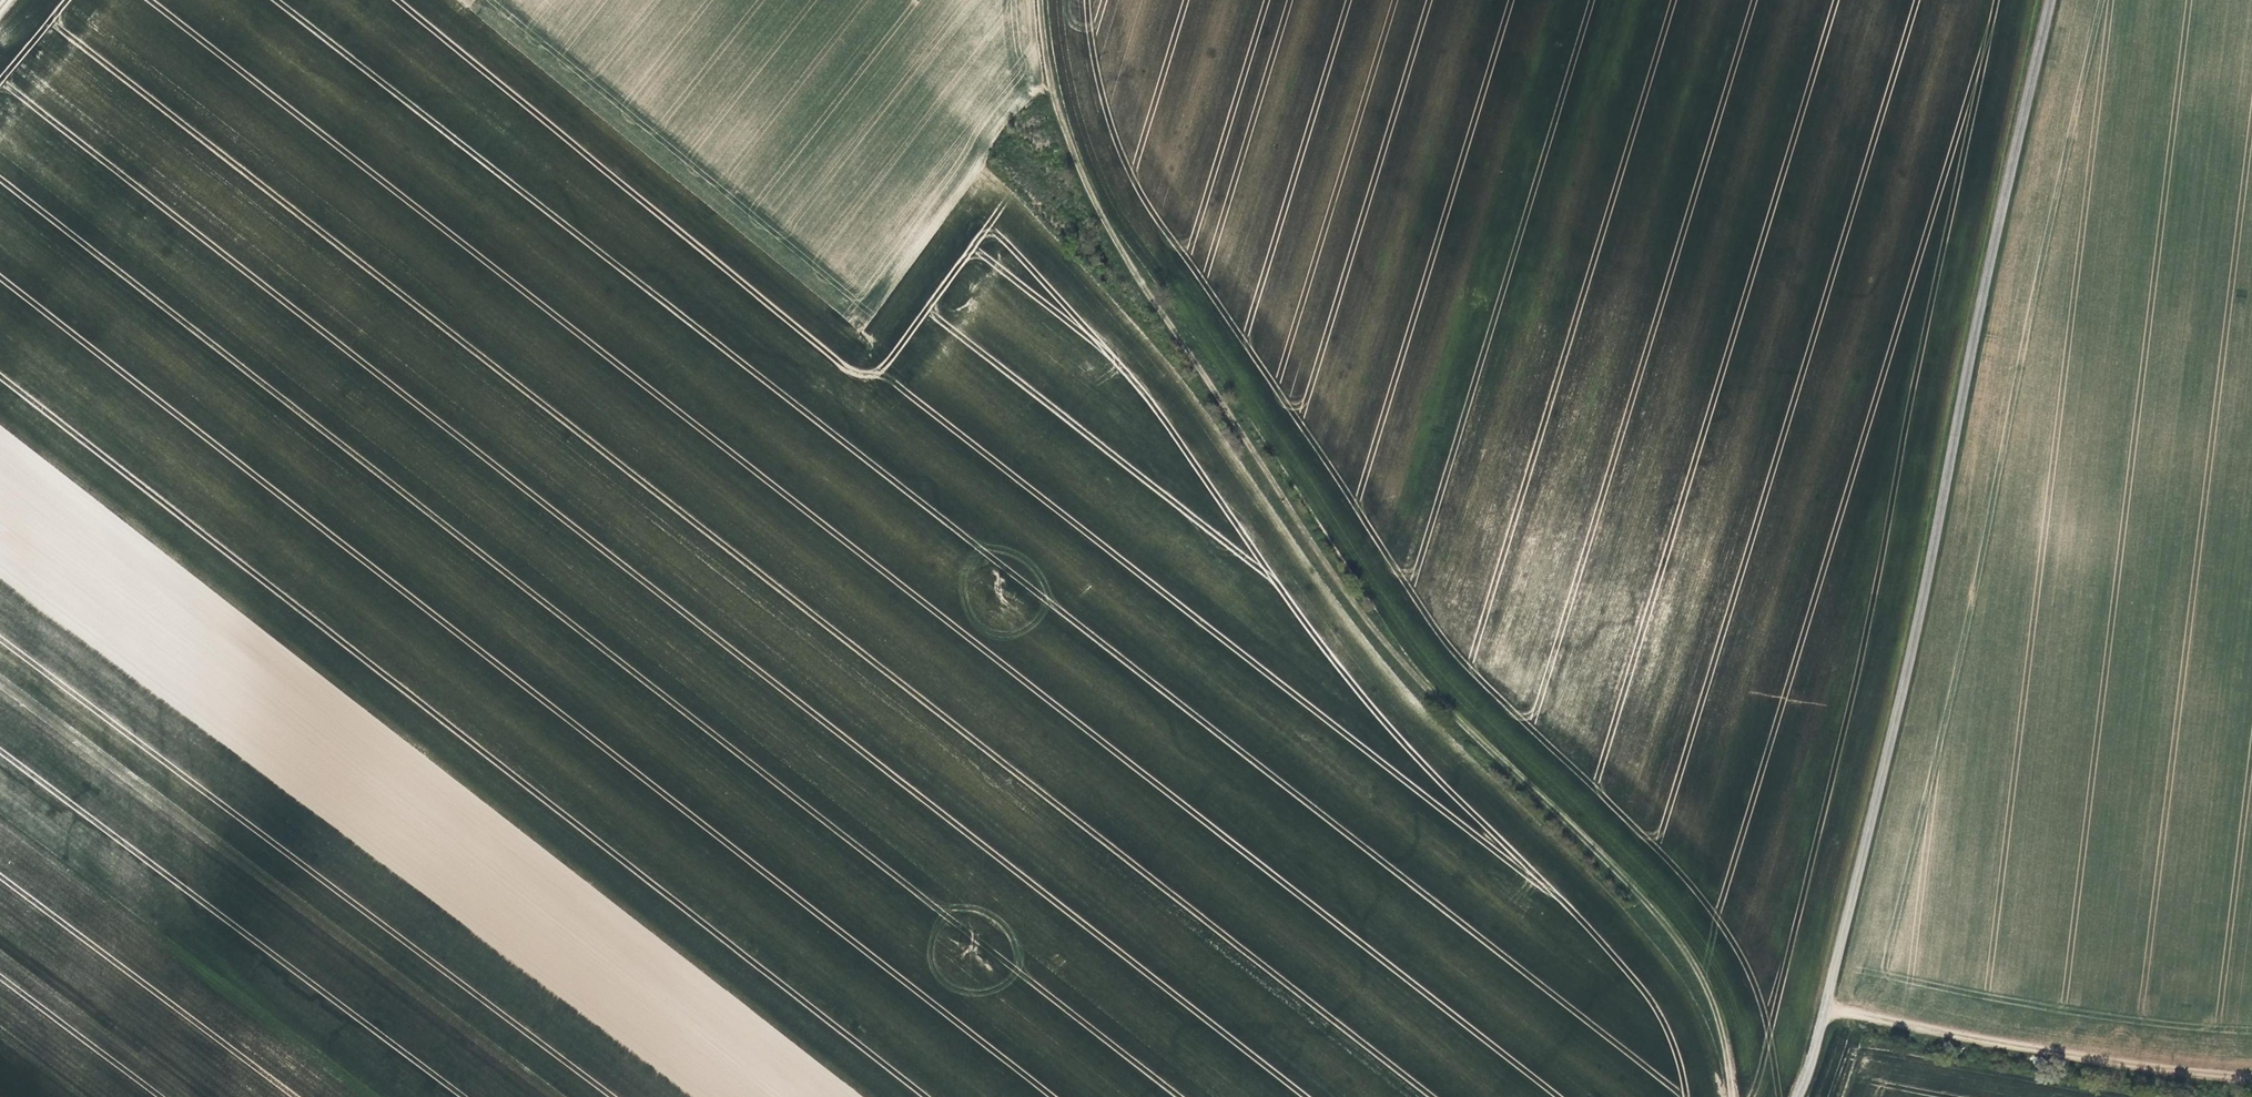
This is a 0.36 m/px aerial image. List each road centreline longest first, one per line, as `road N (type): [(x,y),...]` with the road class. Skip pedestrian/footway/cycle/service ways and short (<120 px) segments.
road 1 (track): [(1040,0),(1061,122),(1106,223),(1146,288),(1340,586),(1447,711),(1617,861),(1691,954),(1726,1038),(1731,1096)]
road 2 (track): [(1795,1096),(1808,1072),(1938,524),(2053,0)]
road 3 (track): [(2251,1079),(2084,1062),(1888,1020),(1819,1017)]

